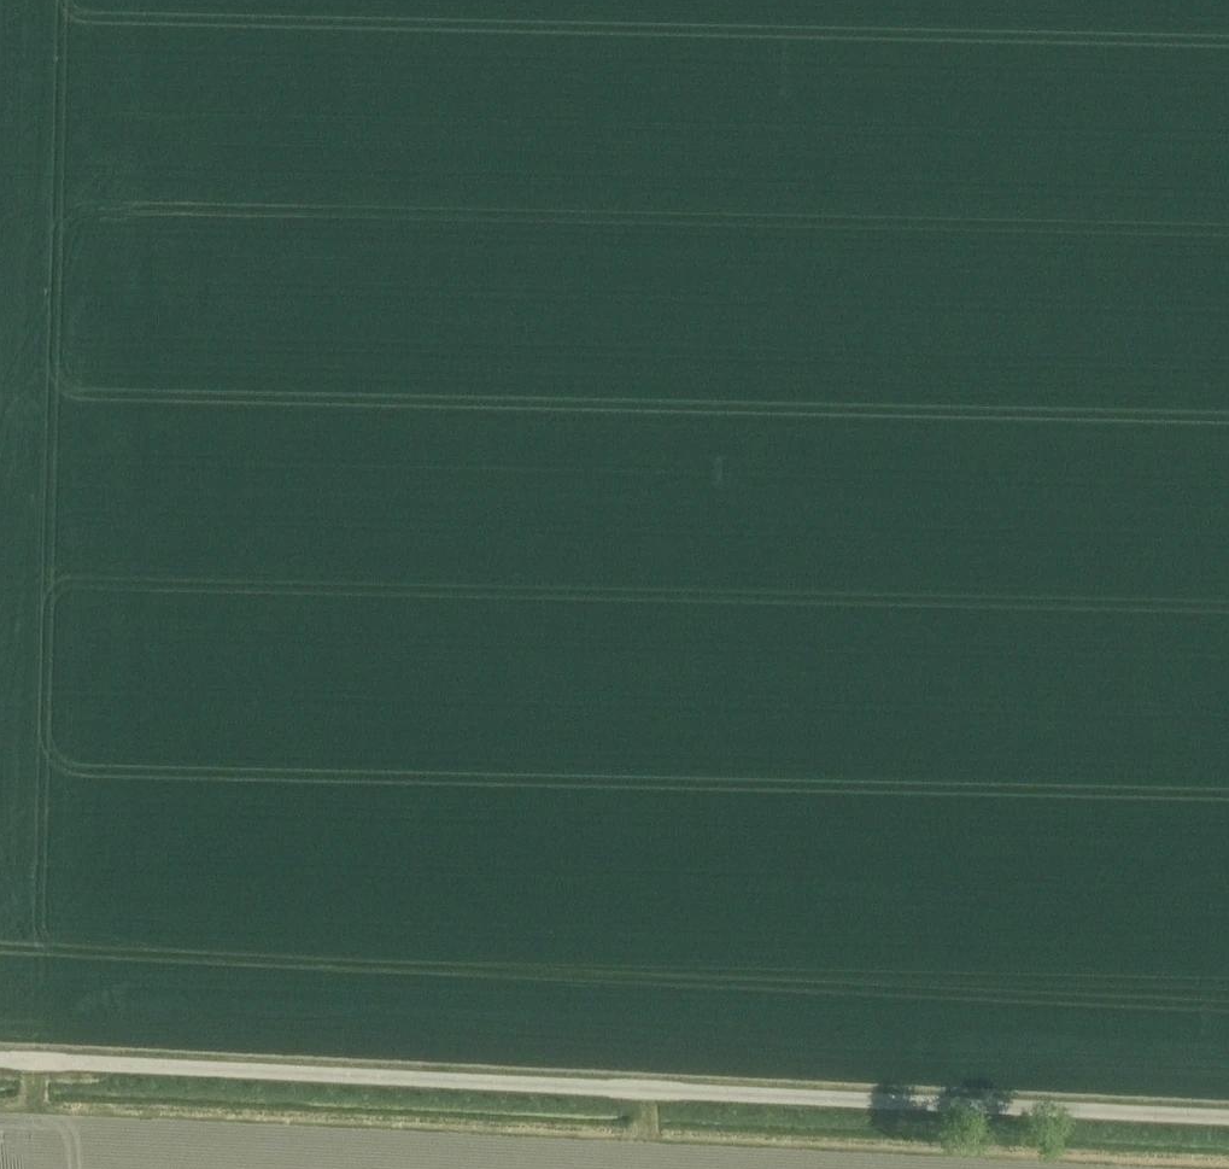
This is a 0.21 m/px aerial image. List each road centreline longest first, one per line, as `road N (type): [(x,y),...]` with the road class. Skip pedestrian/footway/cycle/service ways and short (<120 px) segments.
road 1 (unclassified): [(1228,1120),(0,1060)]

